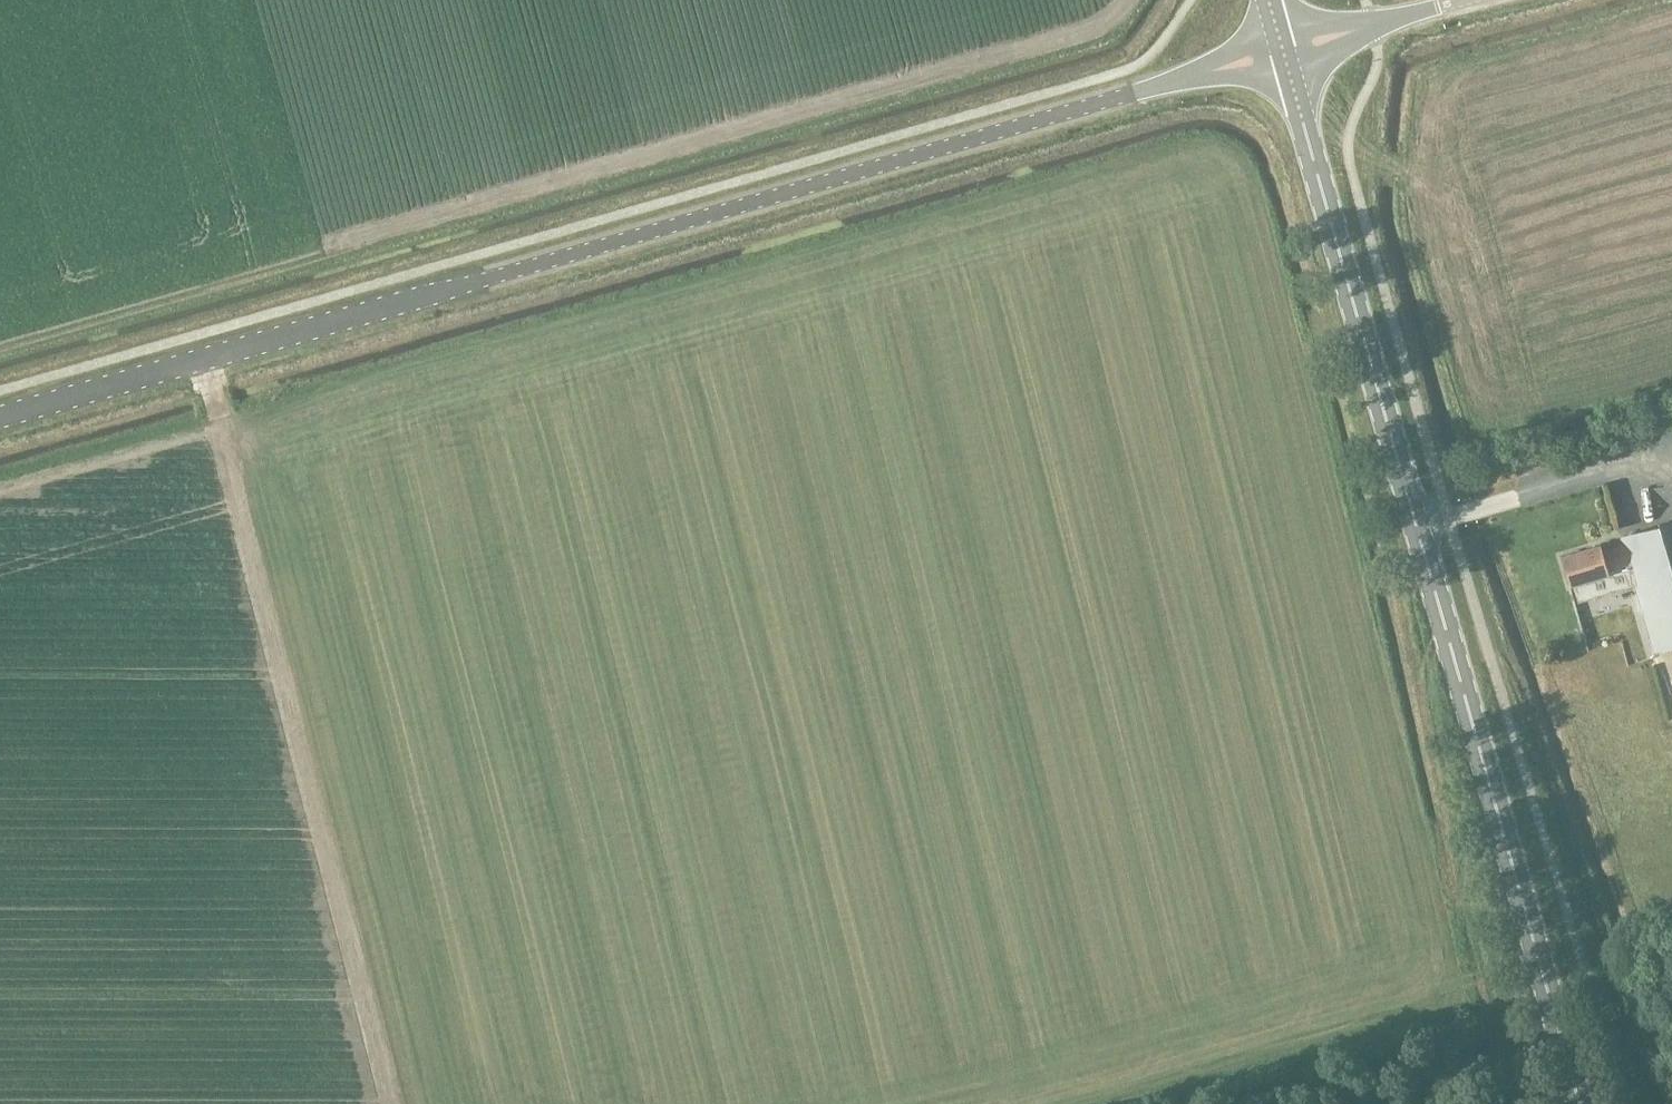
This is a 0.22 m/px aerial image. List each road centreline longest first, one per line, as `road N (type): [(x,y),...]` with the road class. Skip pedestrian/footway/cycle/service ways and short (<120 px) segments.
road 1 (tertiary): [(0,417),(1282,50)]
road 2 (secondary): [(1579,1103),(1282,50)]
road 3 (track): [(1468,587),(1489,593),(1665,1103)]
road 4 (track): [(1493,1036),(1397,570),(1417,525)]
road 5 (tertiary): [(1282,50),(1456,0)]

